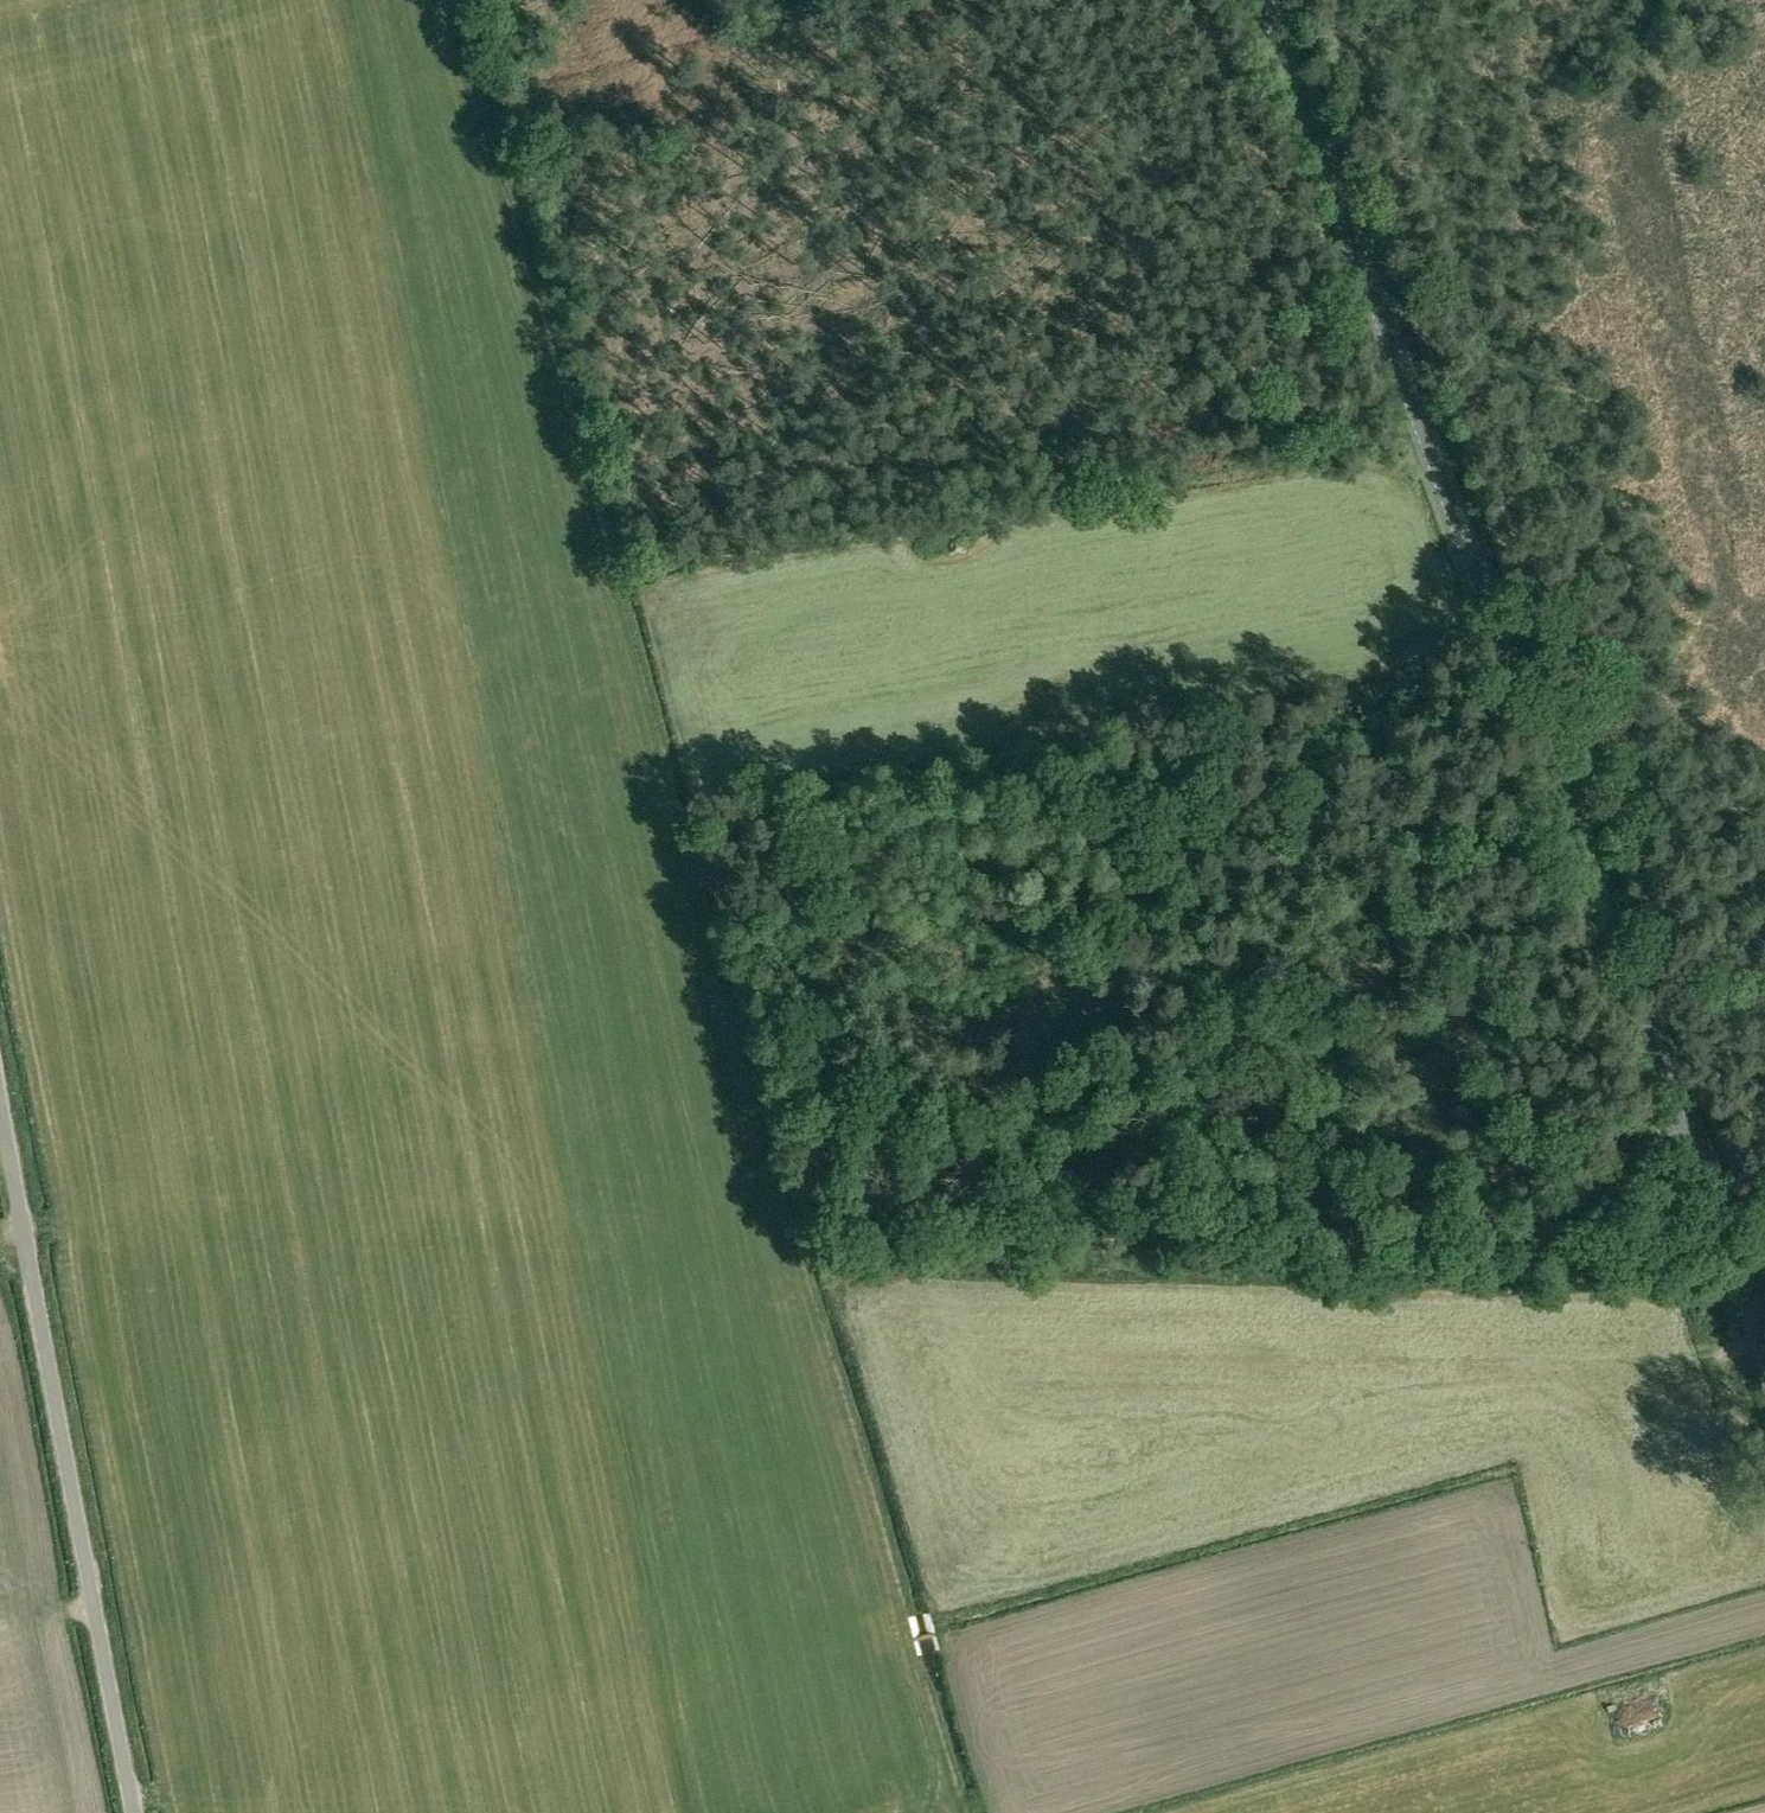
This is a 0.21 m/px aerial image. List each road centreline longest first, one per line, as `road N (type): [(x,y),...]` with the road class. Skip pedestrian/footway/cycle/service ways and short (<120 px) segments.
road 1 (tertiary): [(1764,1374),(1262,0)]
road 2 (unclassified): [(135,1812),(0,1104)]

